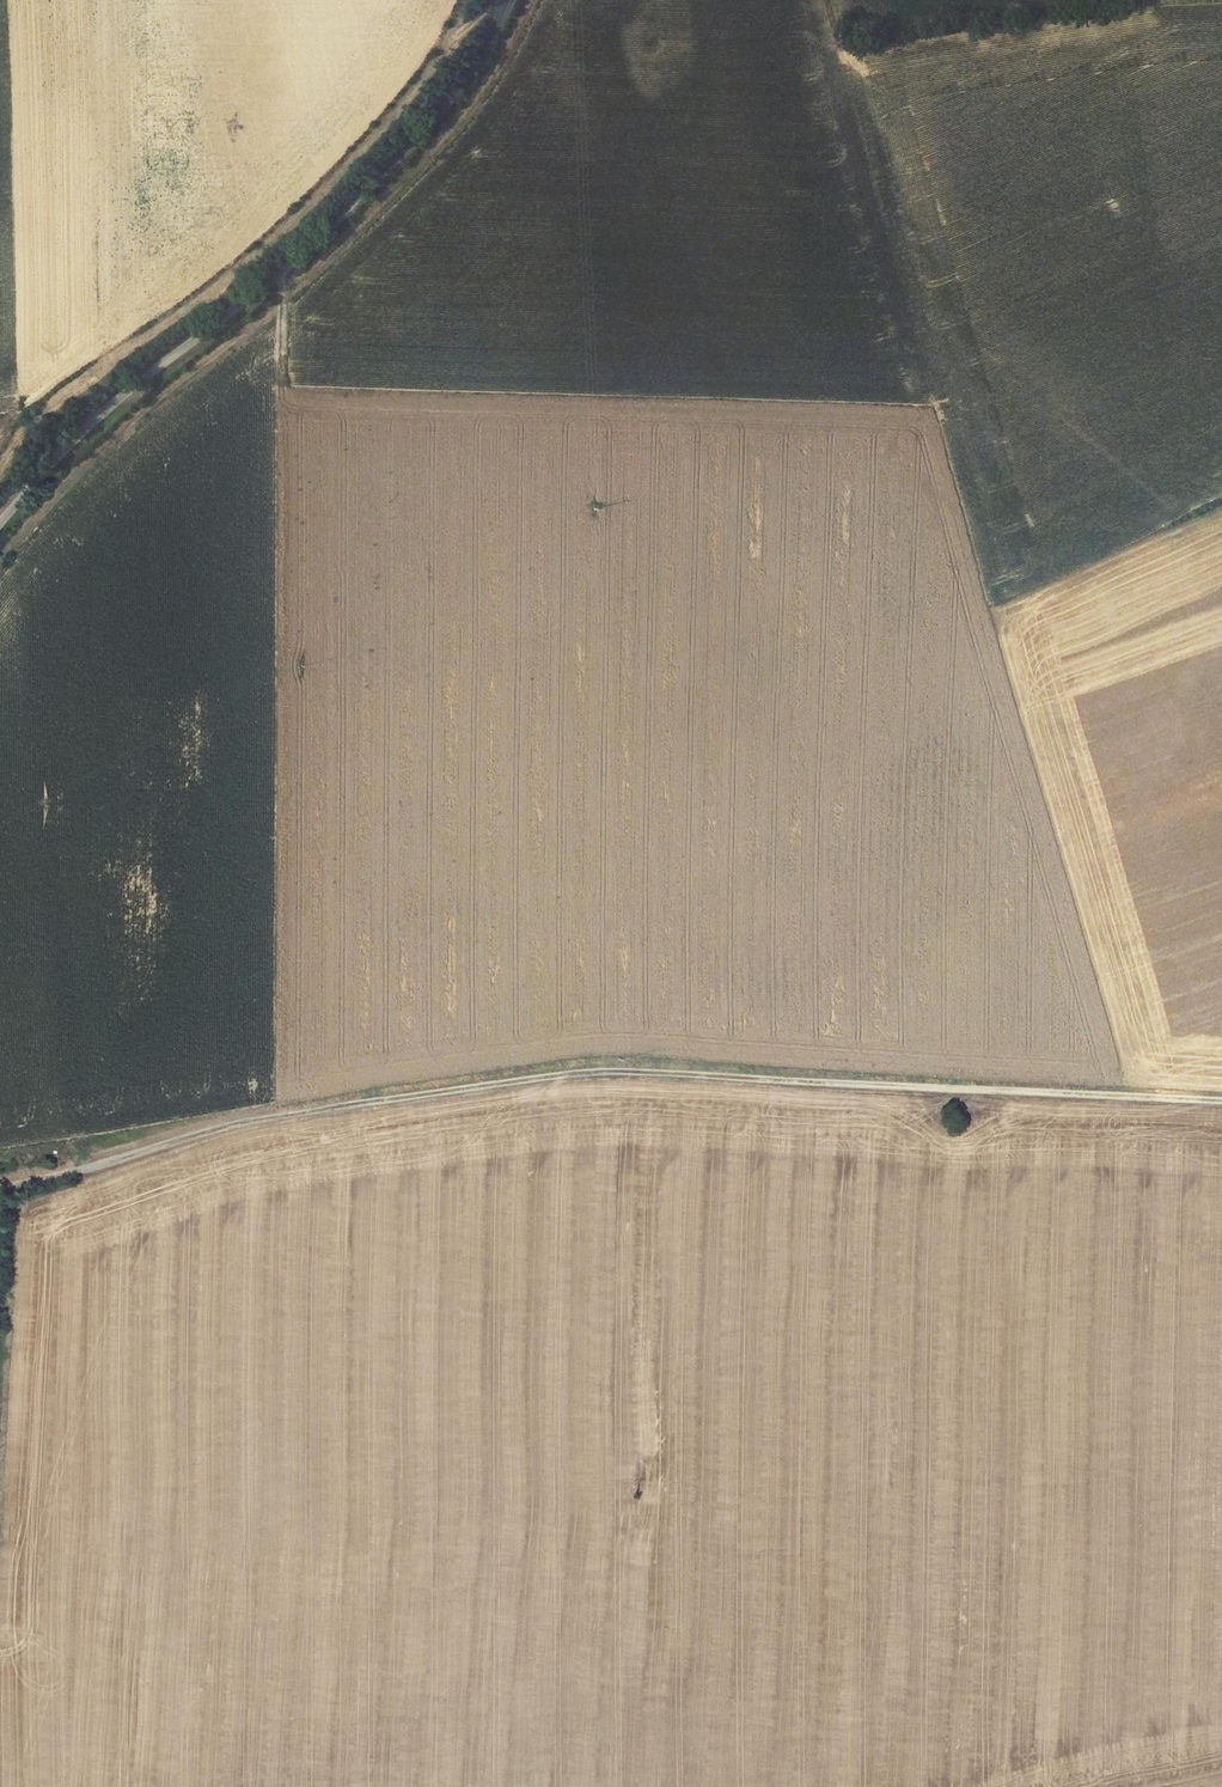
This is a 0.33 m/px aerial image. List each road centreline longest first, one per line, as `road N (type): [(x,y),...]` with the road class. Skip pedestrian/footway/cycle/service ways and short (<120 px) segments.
road 1 (track): [(0,1190),(247,1124),(587,1073),(1221,1102)]
road 2 (unclassified): [(508,0),(450,96),(372,187),(284,272),(166,360),(0,524)]

